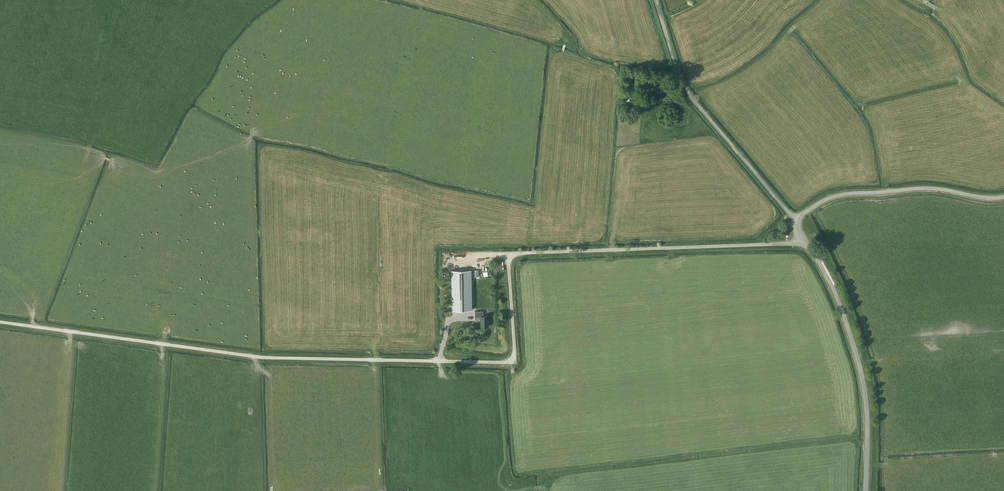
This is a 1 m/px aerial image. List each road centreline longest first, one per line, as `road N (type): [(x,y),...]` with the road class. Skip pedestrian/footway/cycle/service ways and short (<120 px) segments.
road 1 (unclassified): [(803,237),(510,256),(510,362),(264,357),(0,322)]
road 2 (tertiary): [(866,490),(861,369),(838,300),(803,237)]
road 3 (tertiary): [(793,221),(686,91),(656,0)]
road 4 (unclassified): [(793,221),(841,195),(938,189),(1003,196)]

